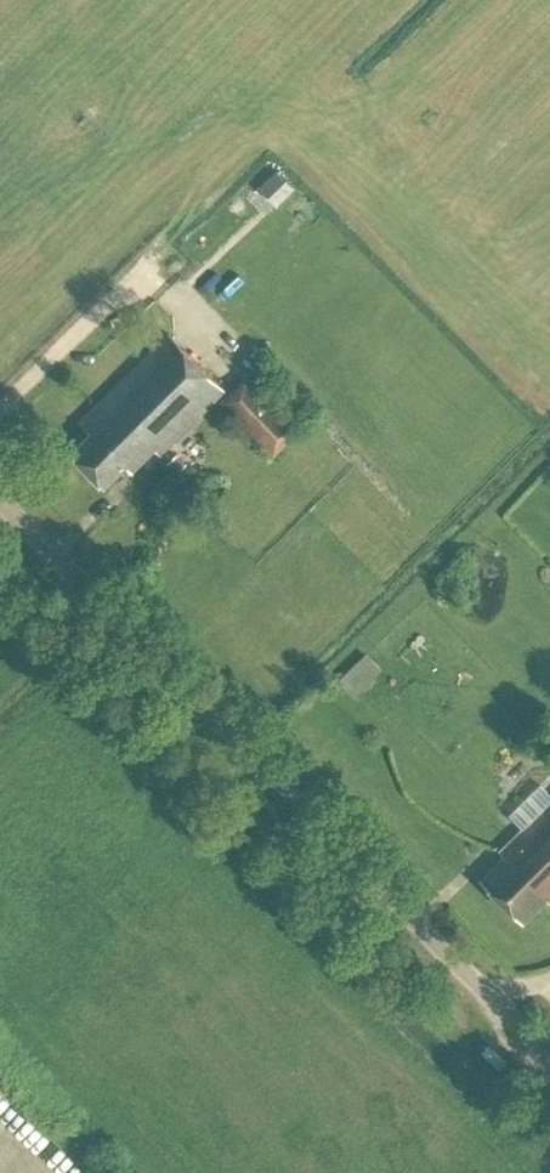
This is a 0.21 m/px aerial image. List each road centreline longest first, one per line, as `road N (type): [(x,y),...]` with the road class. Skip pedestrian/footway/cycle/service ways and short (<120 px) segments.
road 1 (residential): [(549,1049),(0,491)]

